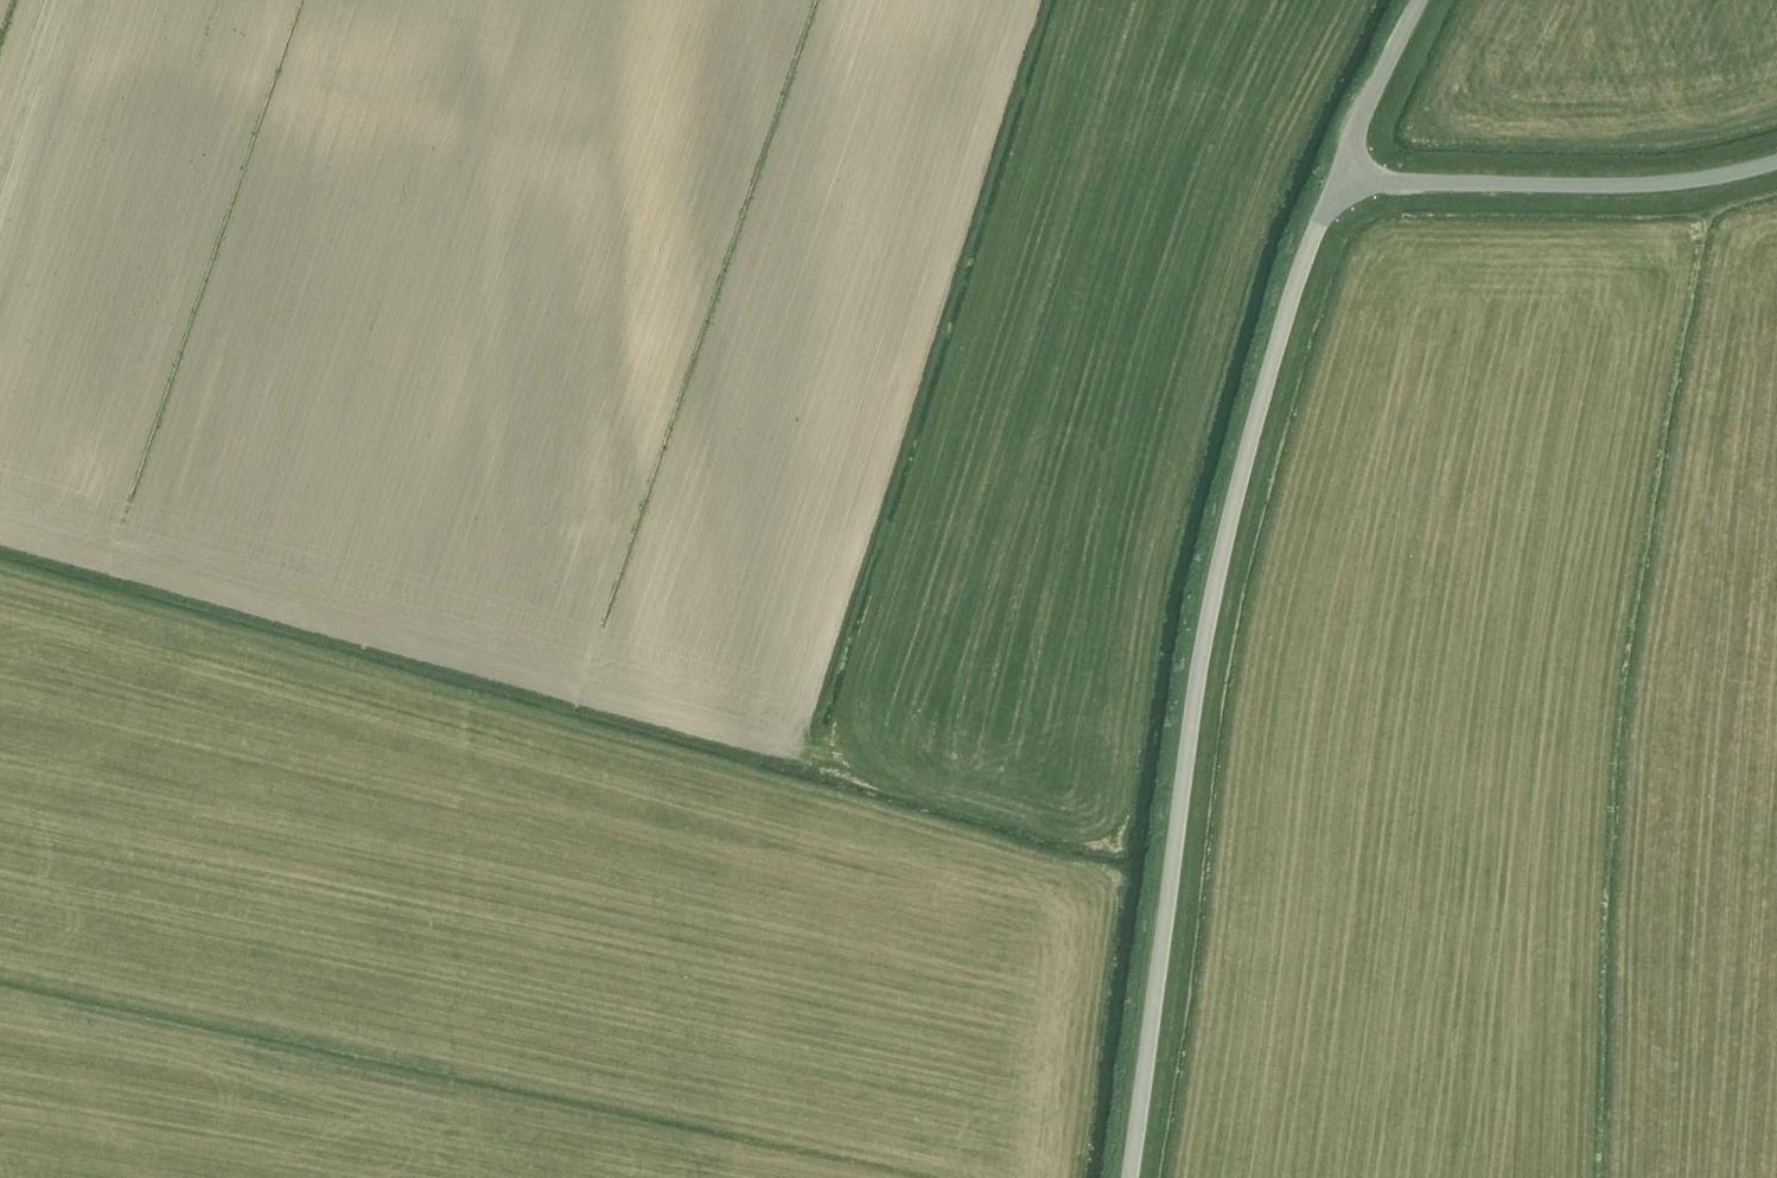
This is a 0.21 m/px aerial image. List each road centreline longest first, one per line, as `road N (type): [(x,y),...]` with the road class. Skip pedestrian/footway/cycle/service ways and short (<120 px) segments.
road 1 (unclassified): [(1129,1177),(1213,589),(1249,429),(1335,179)]
road 2 (unclassified): [(1335,179),(1670,183),(1776,161)]
road 3 (unclassified): [(1335,179),(1418,0)]

